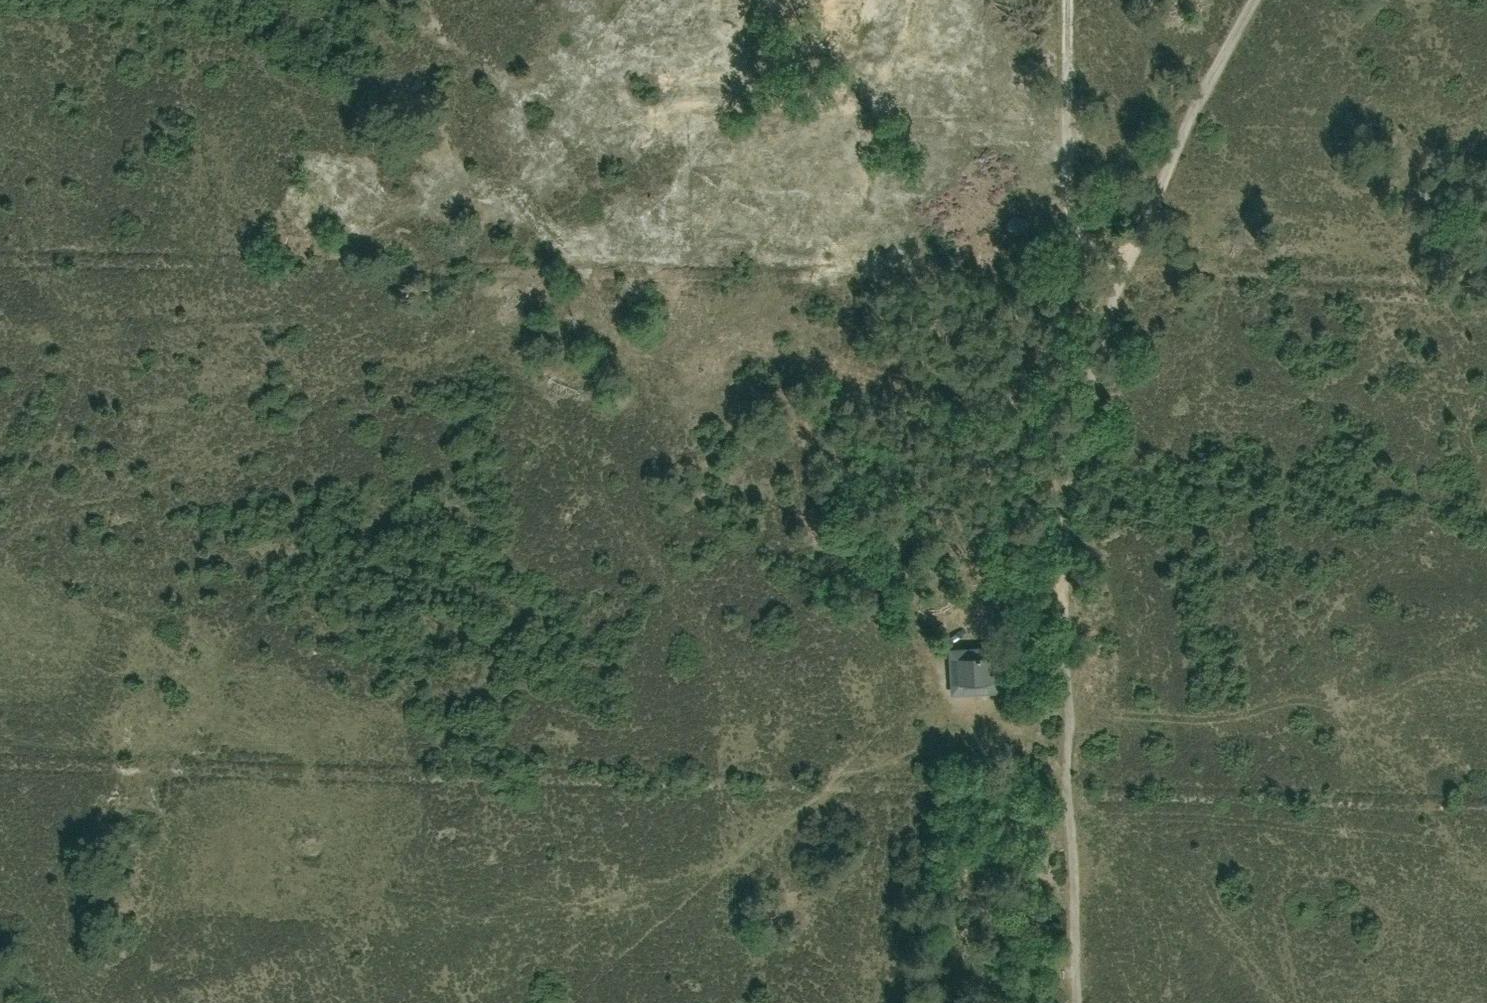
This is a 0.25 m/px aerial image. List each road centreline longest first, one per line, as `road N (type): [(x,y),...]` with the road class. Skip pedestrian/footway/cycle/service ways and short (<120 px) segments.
road 1 (track): [(1073,1002),(1064,726),(1072,499),(1089,372),(1135,247)]
road 2 (track): [(1135,247),(1255,0)]

